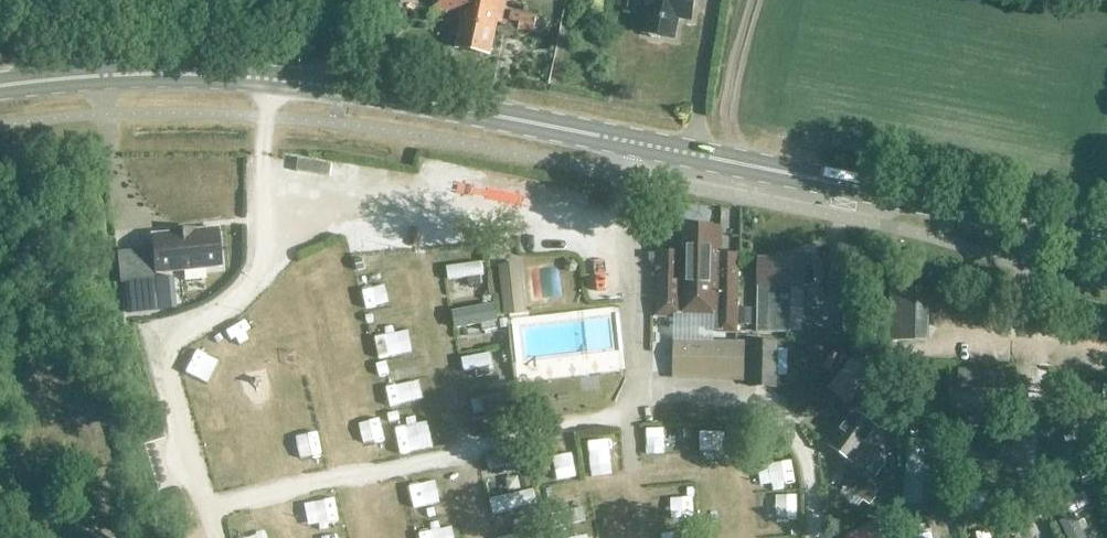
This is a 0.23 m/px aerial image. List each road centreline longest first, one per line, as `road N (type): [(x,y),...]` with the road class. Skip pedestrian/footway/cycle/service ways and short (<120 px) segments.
road 1 (secondary): [(1106,237),(339,88)]
road 2 (secondary): [(339,88),(150,74),(0,87)]
road 3 (track): [(0,474),(22,475),(110,537)]

